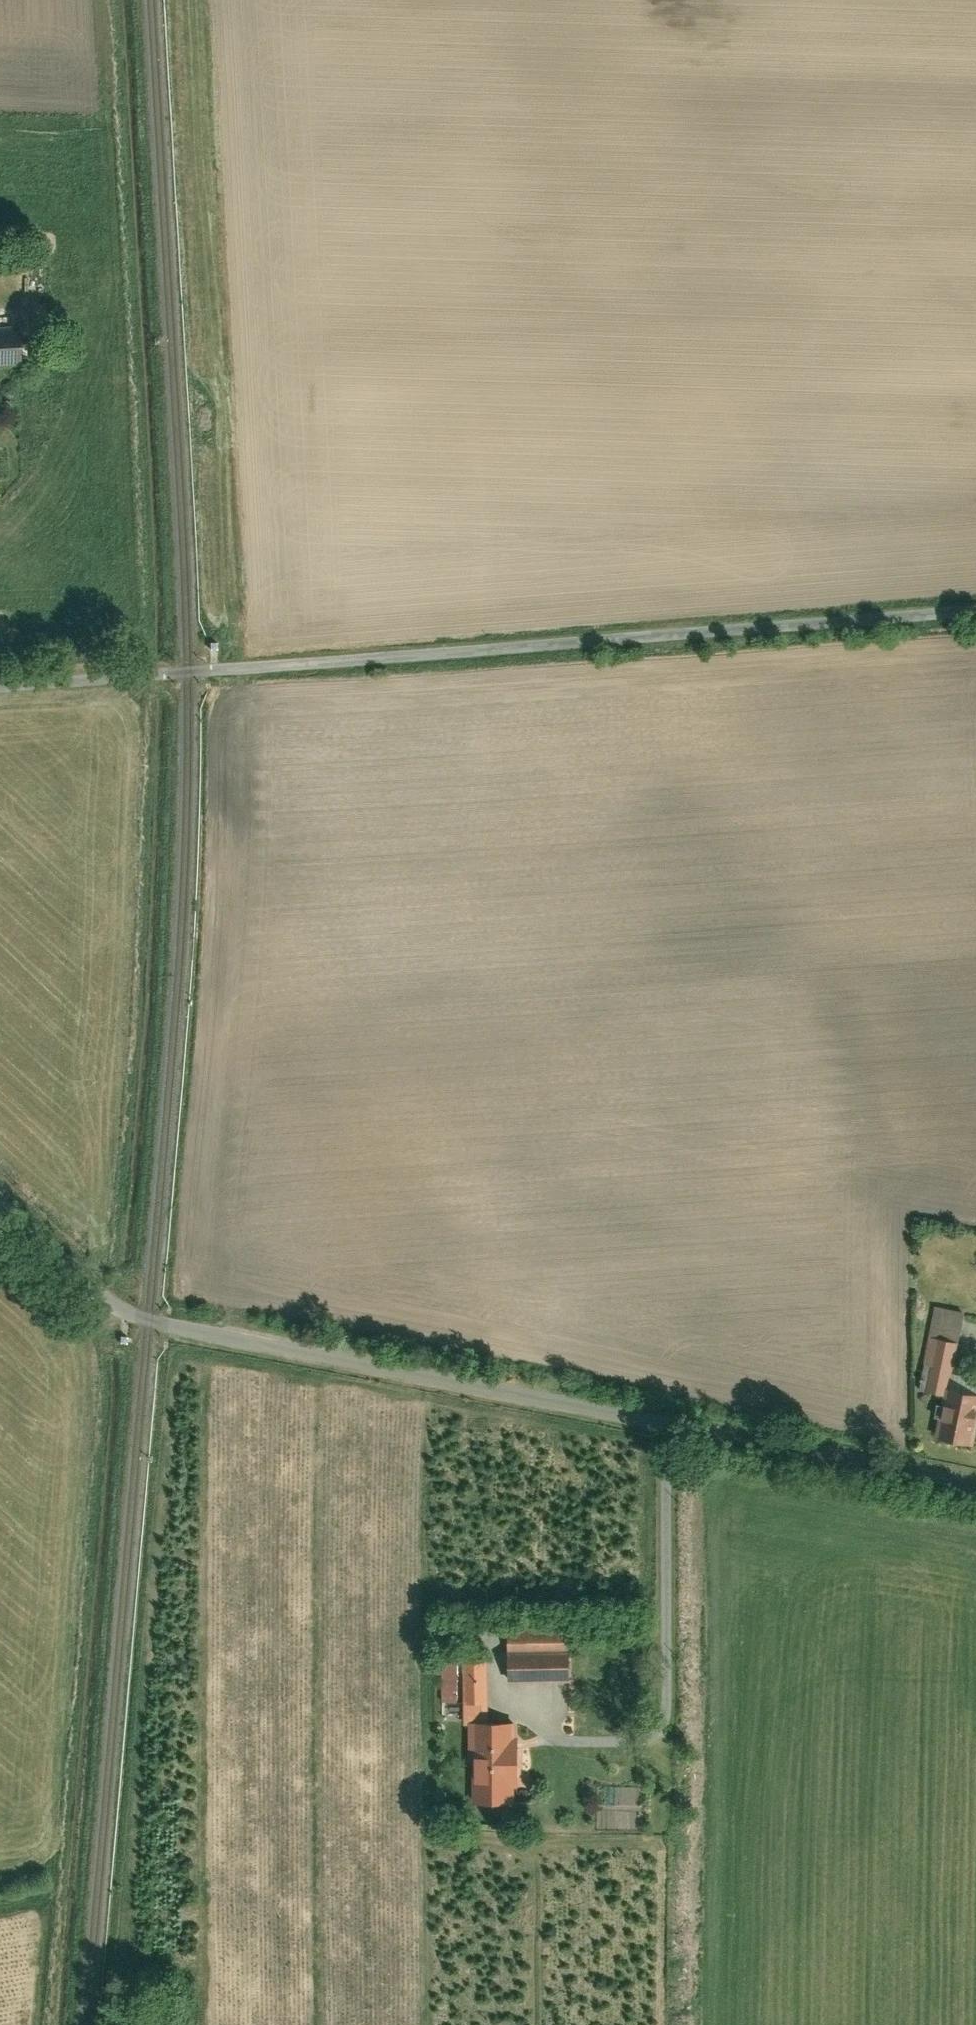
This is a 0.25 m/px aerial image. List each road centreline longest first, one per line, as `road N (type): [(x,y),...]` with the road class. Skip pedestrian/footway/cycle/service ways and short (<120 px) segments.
road 1 (unclassified): [(0,1205),(98,1297),(155,1324),(975,1486)]
road 2 (unclassified): [(0,688),(975,612)]

